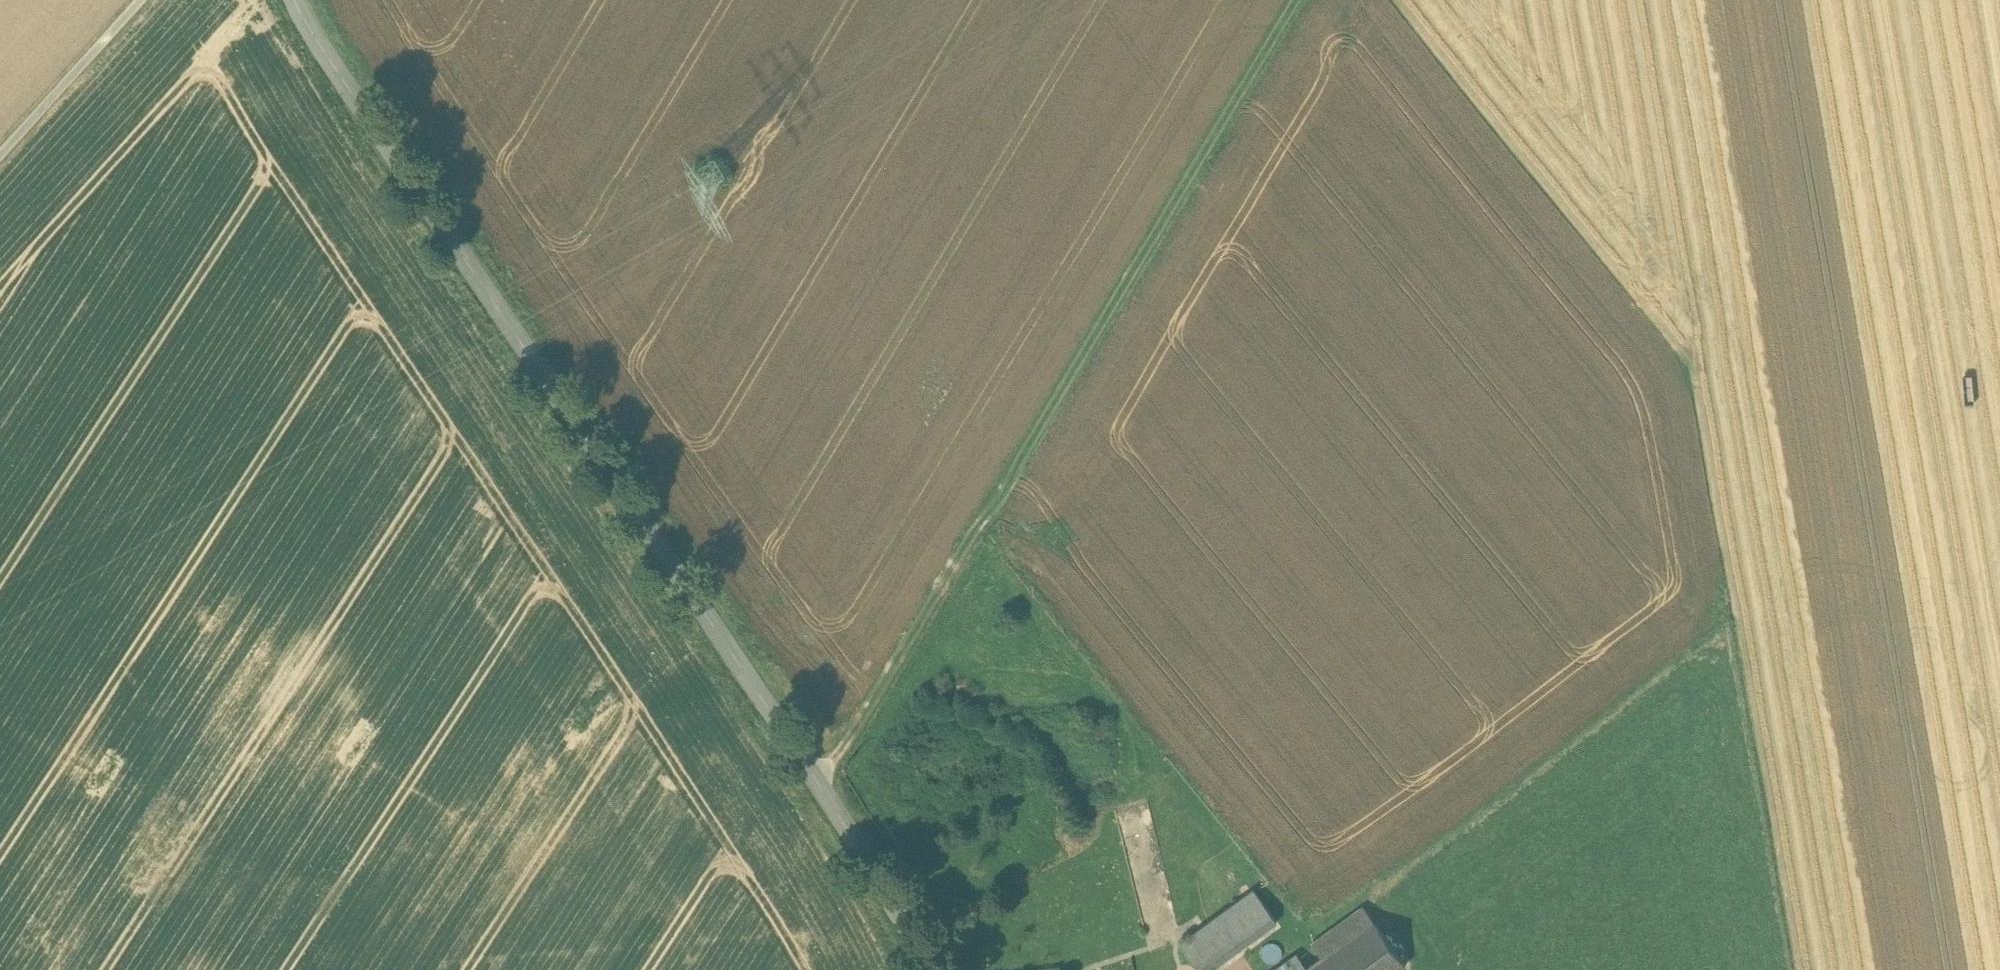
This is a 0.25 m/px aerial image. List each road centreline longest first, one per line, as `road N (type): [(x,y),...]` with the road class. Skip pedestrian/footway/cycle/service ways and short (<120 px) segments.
road 1 (secondary): [(294,0),(817,780),(930,969)]
road 2 (track): [(817,780),(839,758),(1297,0)]

